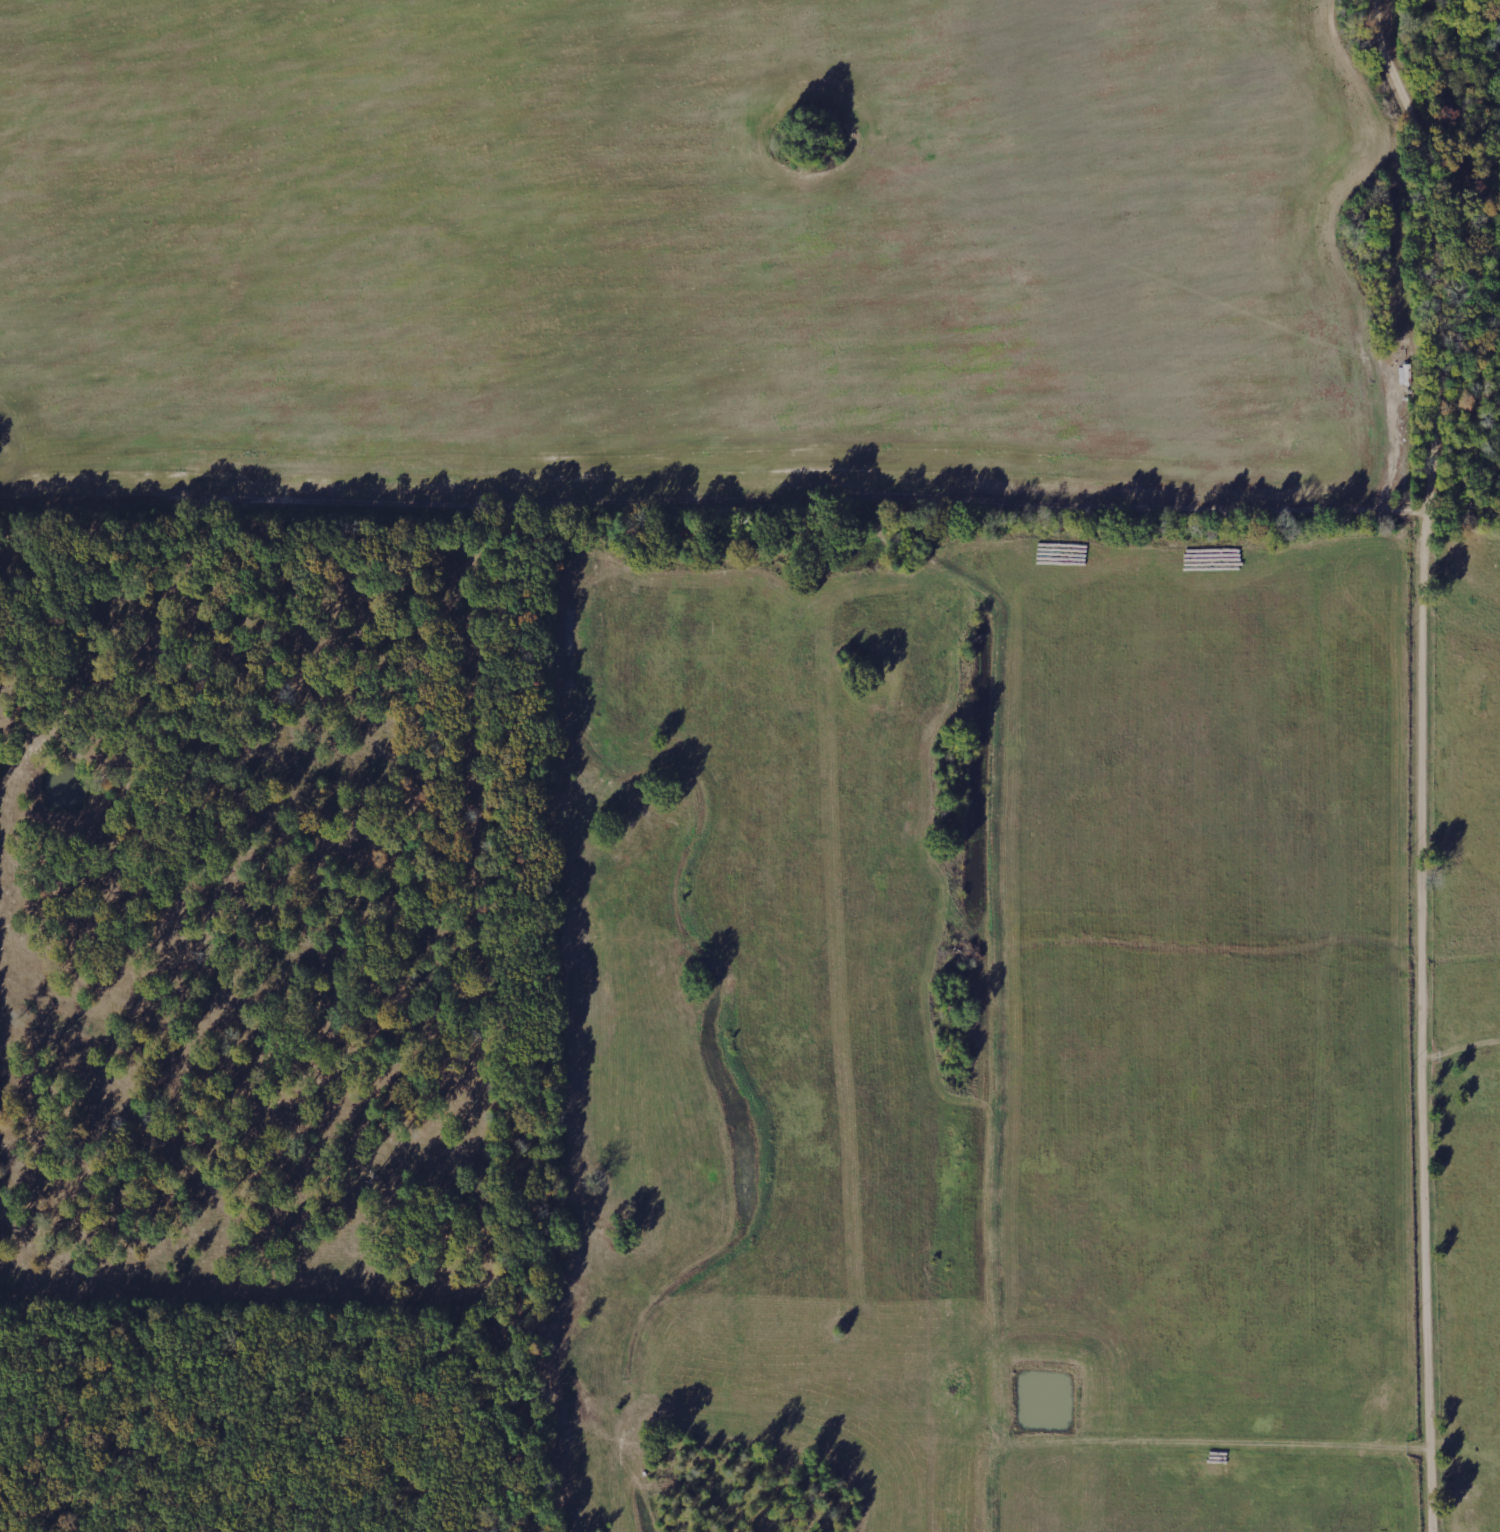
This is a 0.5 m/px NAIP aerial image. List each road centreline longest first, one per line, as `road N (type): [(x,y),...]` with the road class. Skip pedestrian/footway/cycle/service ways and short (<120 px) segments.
road 1 (residential): [(1439,1531),(1428,601),(1446,336),(1435,187),(1385,43),(1383,0)]

